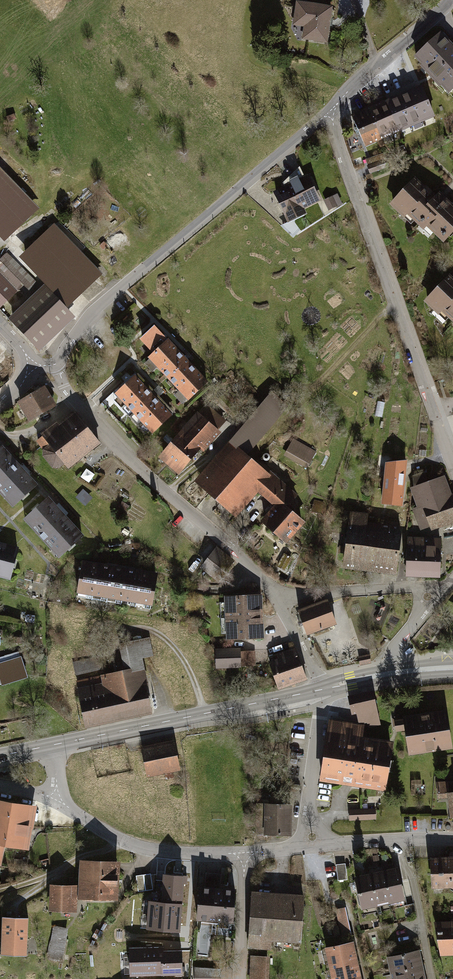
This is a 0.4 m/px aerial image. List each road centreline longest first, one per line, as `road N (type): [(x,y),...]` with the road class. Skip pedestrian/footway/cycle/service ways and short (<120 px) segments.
road 1 (residential): [(330,111),(452,470)]
road 2 (tertiary): [(330,111),(99,307),(56,364)]
road 3 (residential): [(56,364),(69,394),(133,462),(277,595)]
road 4 (track): [(168,494),(271,388),(322,381),(395,308)]
road 5 (secondary): [(51,745),(321,689)]
road 6 (residential): [(245,853),(139,848),(56,795)]
road 7 (tertiary): [(450,0),(330,111)]
road 8 (residential): [(277,595),(417,588)]
road 9 (track): [(128,844),(0,891)]
road 10 (residential): [(308,815),(321,689)]
road 11 (residential): [(245,853),(240,978)]

